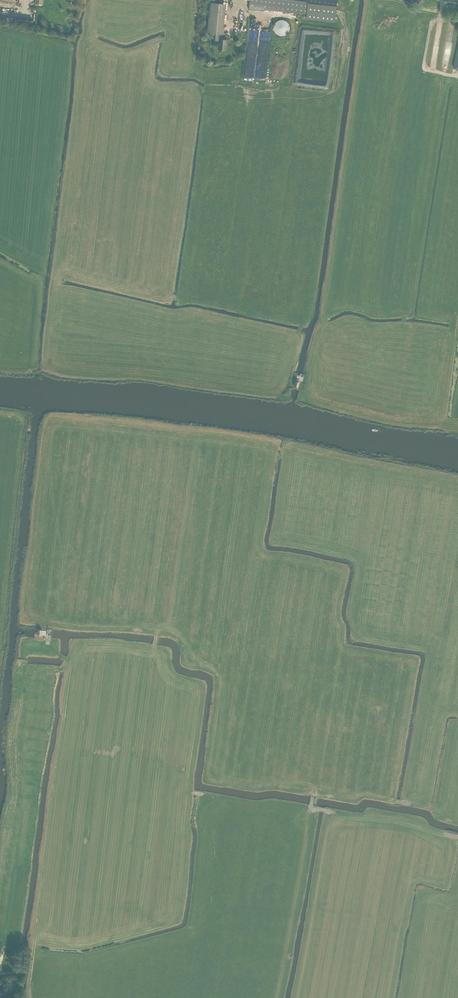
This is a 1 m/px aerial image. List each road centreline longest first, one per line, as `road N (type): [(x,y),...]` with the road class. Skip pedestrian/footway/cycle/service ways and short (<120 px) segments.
road 1 (track): [(29,997),(69,666),(47,647)]

